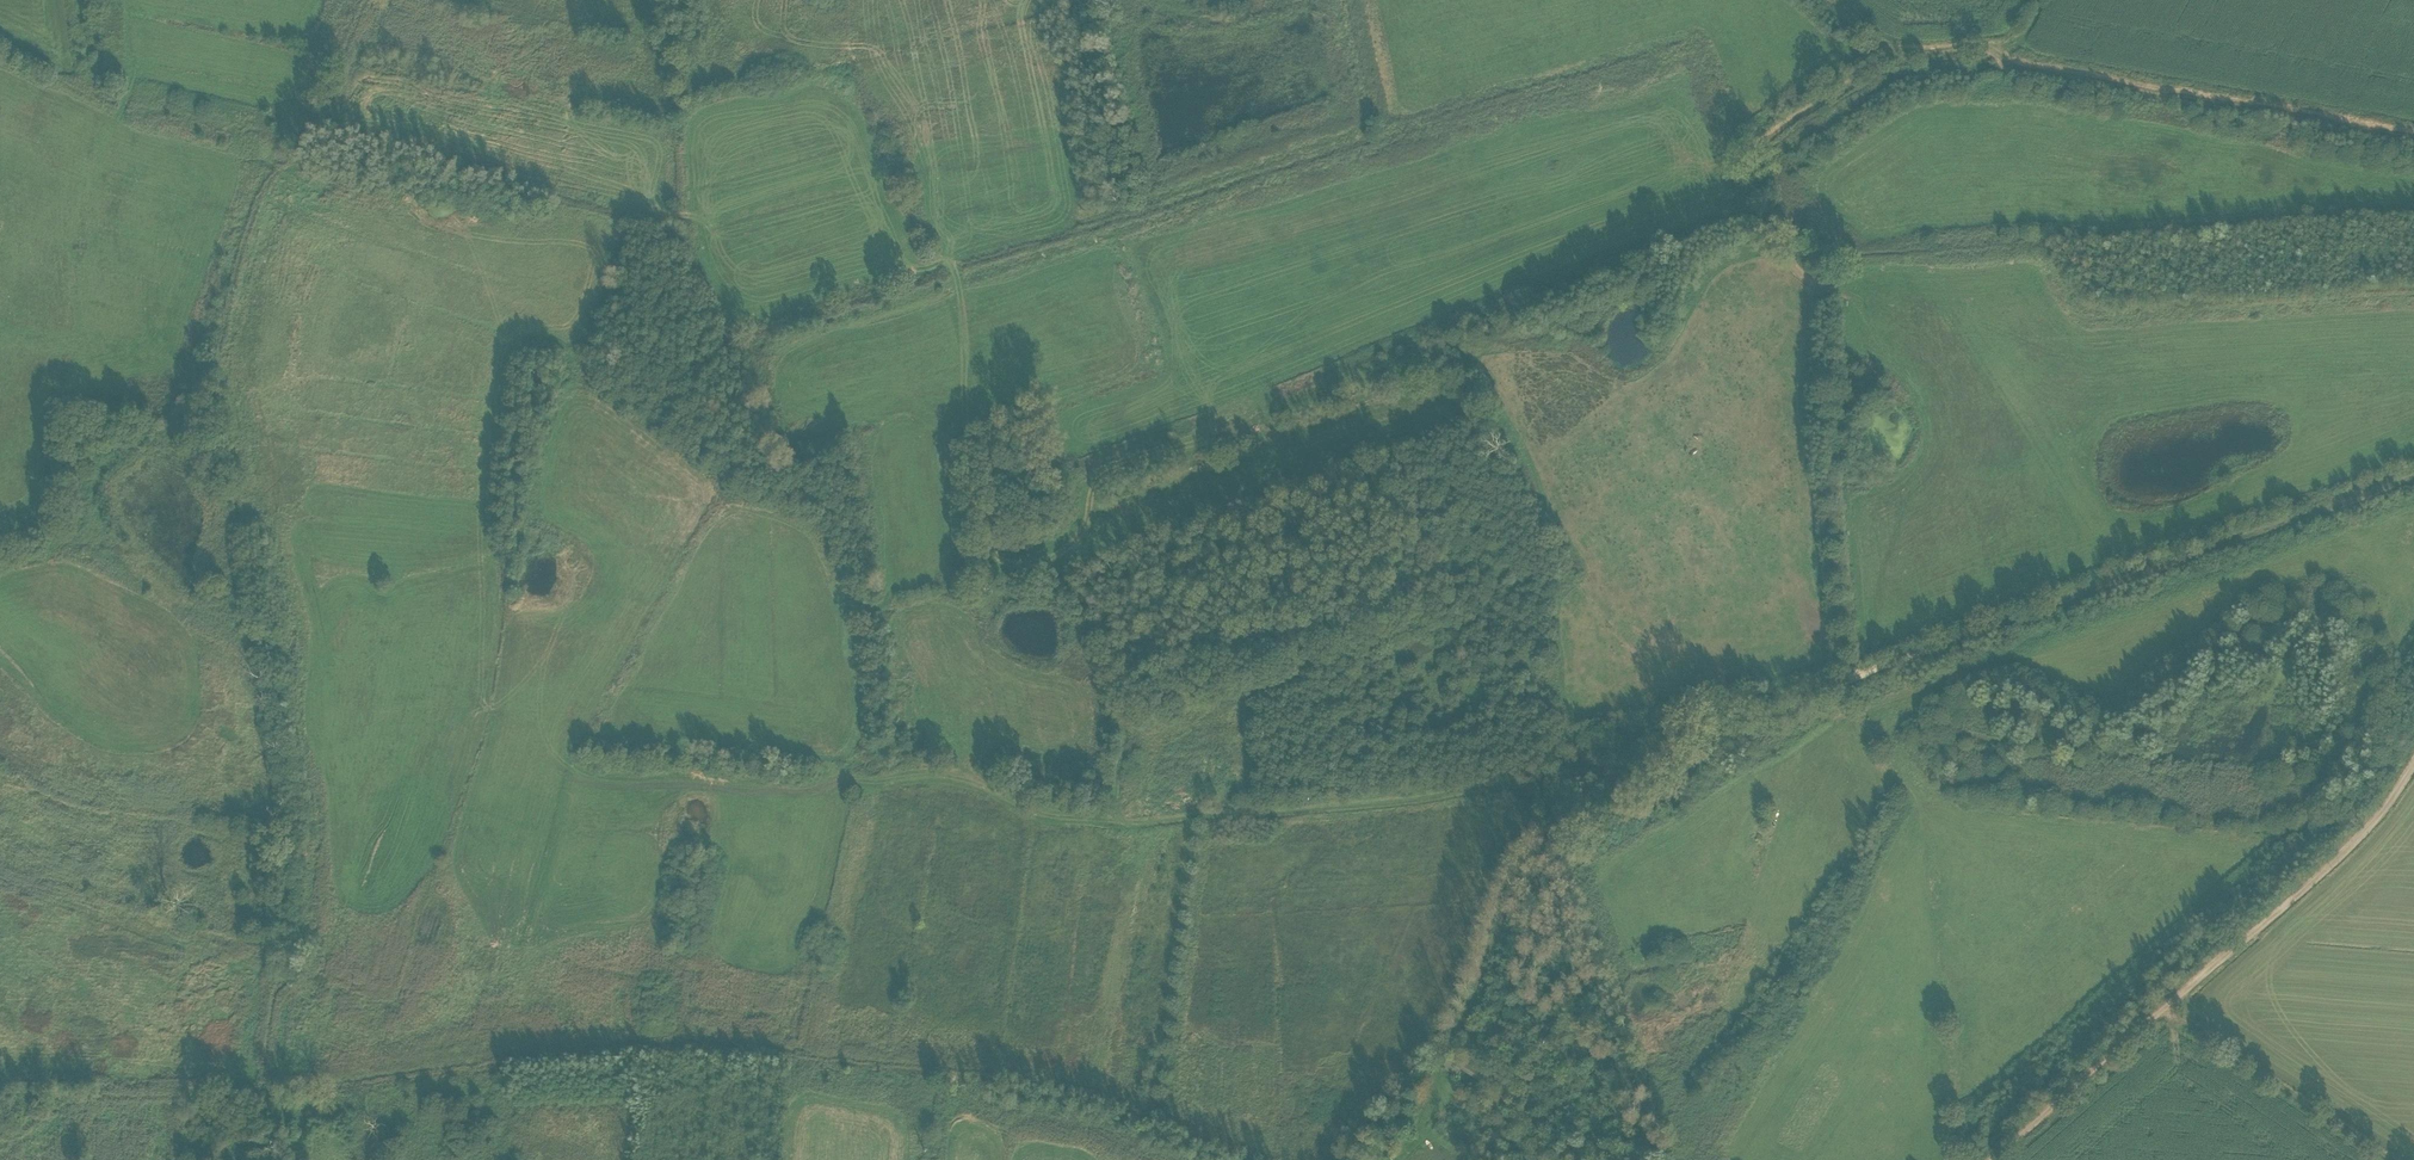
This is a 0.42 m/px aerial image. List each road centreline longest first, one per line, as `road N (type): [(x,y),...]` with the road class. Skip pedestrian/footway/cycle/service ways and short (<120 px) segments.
road 1 (track): [(1543,781),(1133,822),(1099,791),(912,752),(869,760)]
road 2 (track): [(1855,681),(2413,478)]
road 3 (track): [(1896,48),(2000,45),(2010,68),(2413,135)]
road 4 (track): [(2413,753),(2372,822),(2337,859),(2161,1005)]
road 5 (track): [(1855,681),(1684,711),(1661,764),(1543,781)]
road 6 (track): [(2161,1005),(2393,1159)]
road 7 (track): [(1543,781),(1546,873),(1508,898),(1455,1022)]
road 8 (track): [(2161,1005),(1989,1159)]

